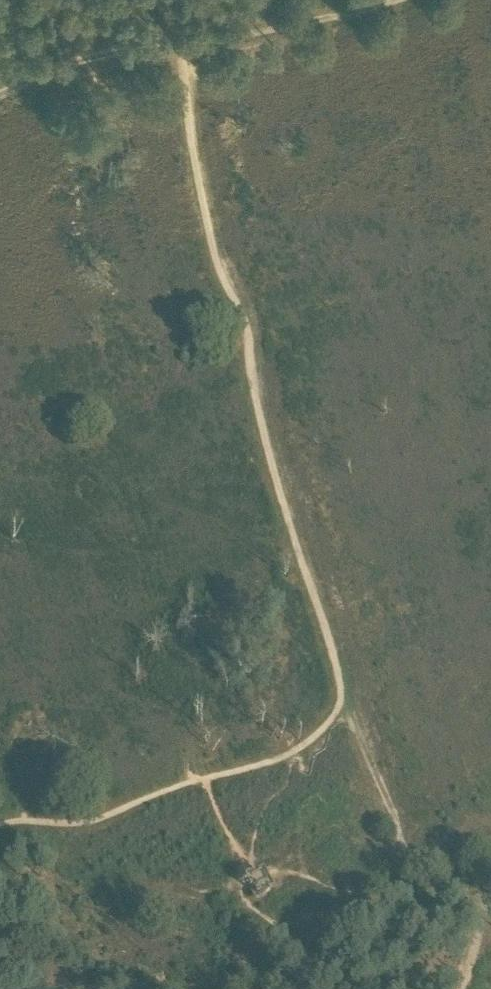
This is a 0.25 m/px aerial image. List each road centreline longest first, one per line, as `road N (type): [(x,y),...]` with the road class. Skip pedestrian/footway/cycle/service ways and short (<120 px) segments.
road 1 (track): [(181,48),(213,247),(245,326),(269,453),(342,699)]
road 2 (track): [(0,97),(104,56),(181,48),(390,0)]
road 3 (track): [(490,892),(288,943),(241,892),(249,871),(205,780)]
road 4 (track): [(342,699),(313,740),(275,761),(174,789),(100,820),(0,826)]
road 5 (track): [(342,699),(380,781),(420,909)]

